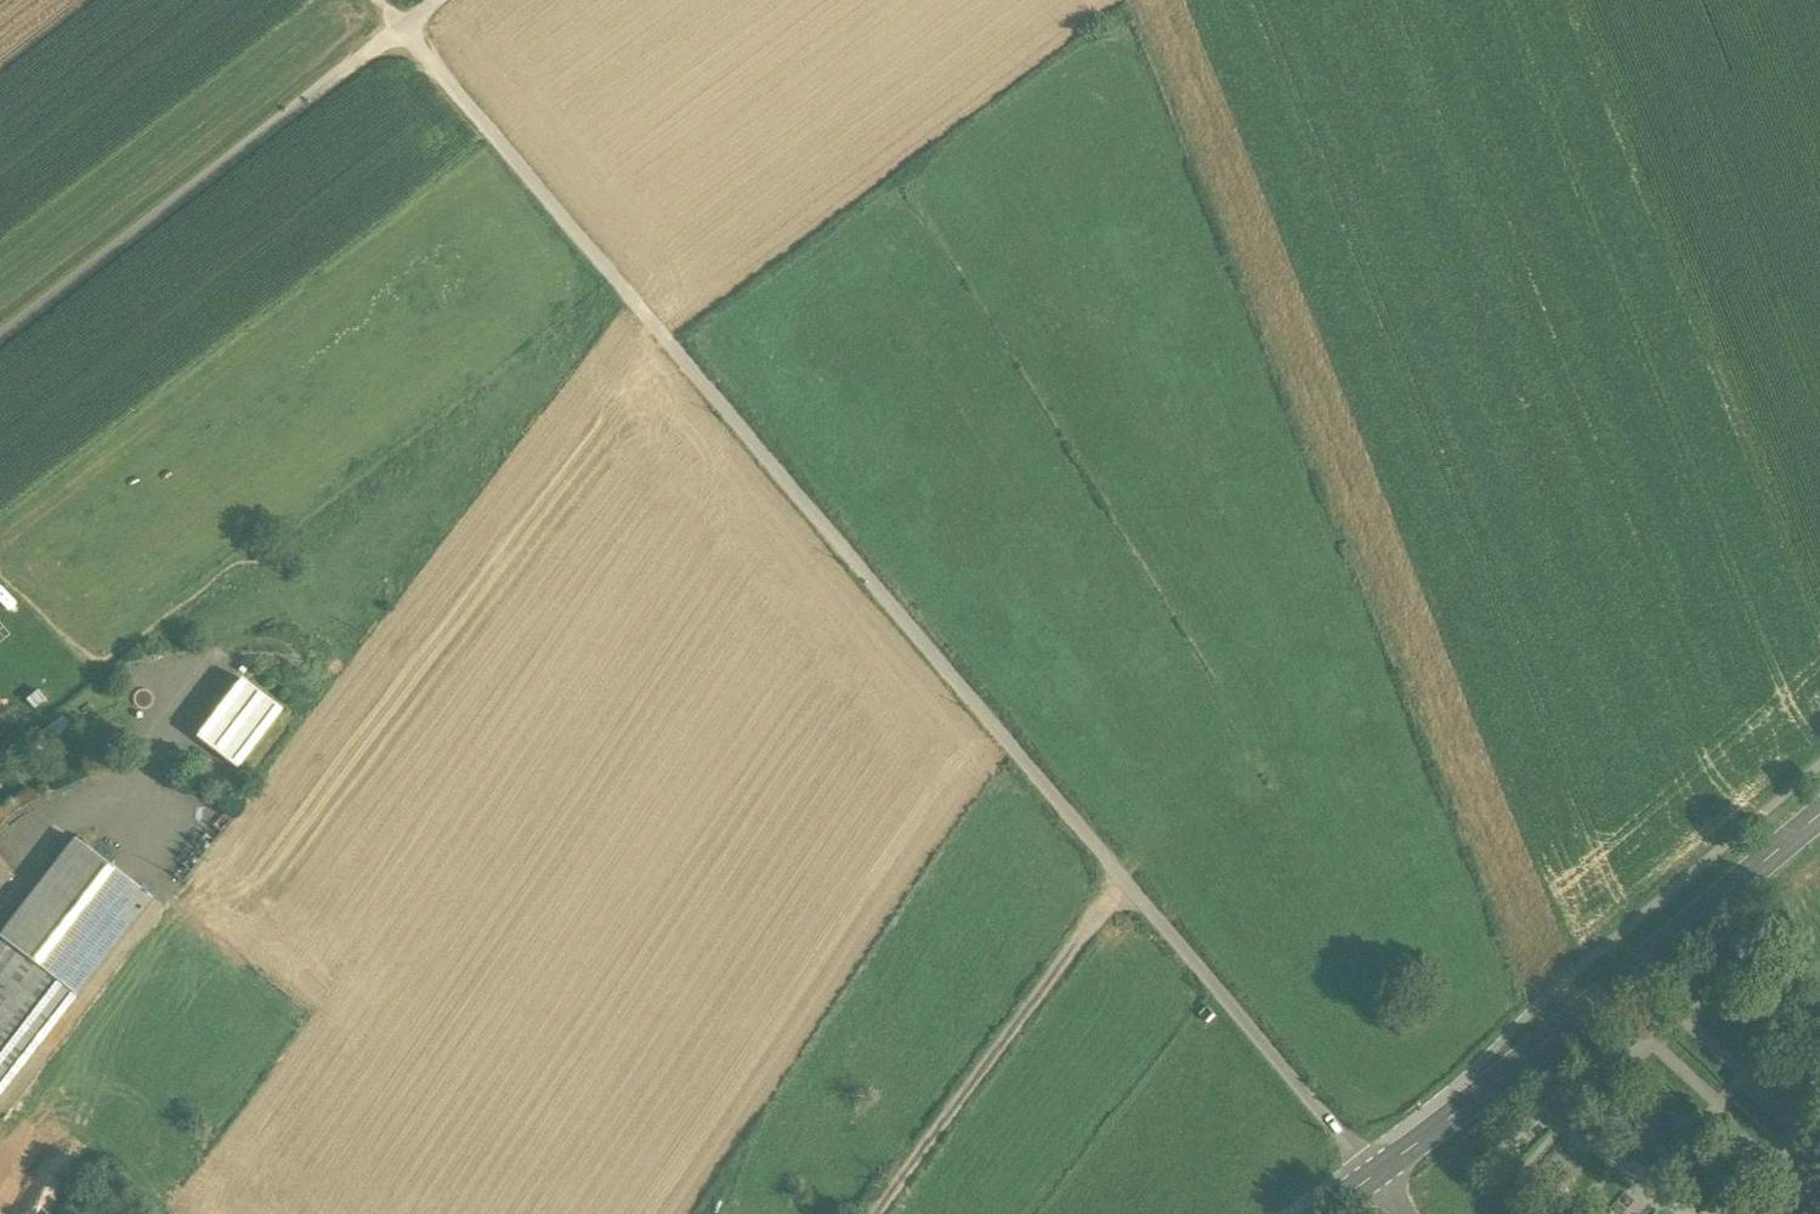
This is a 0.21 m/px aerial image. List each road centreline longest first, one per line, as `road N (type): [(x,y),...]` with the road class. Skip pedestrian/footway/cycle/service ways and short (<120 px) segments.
road 1 (track): [(397,30),(1371,1177)]
road 2 (tertiary): [(1819,813),(1320,1213)]
road 3 (track): [(0,338),(397,30)]
road 4 (track): [(1122,882),(868,1213)]

